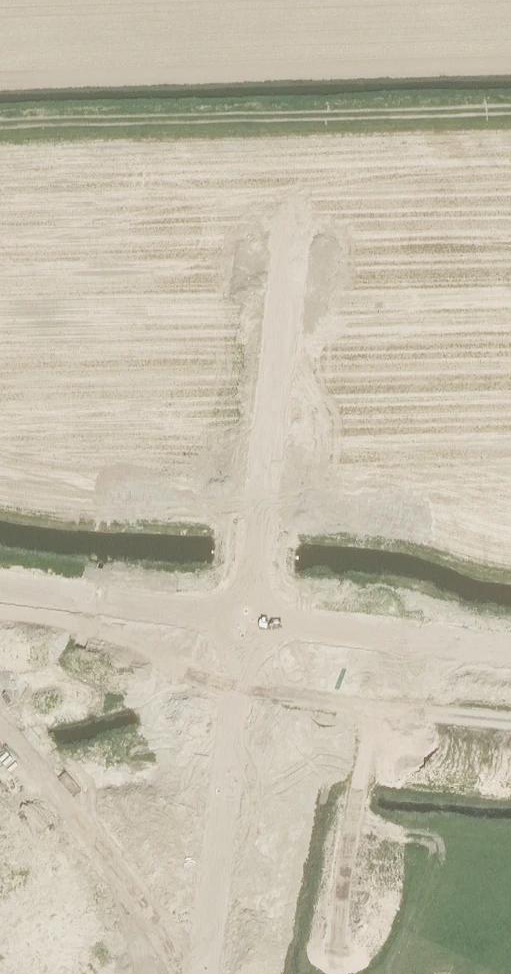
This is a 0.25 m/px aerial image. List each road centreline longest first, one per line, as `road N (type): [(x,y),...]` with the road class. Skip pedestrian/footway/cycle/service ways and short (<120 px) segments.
road 1 (track): [(510,110),(0,124)]
road 2 (unclassified): [(290,258),(246,618)]
road 3 (unclassified): [(246,618),(204,973)]
road 4 (unclassified): [(246,618),(510,649)]
road 5 (unclassified): [(0,581),(246,618)]

